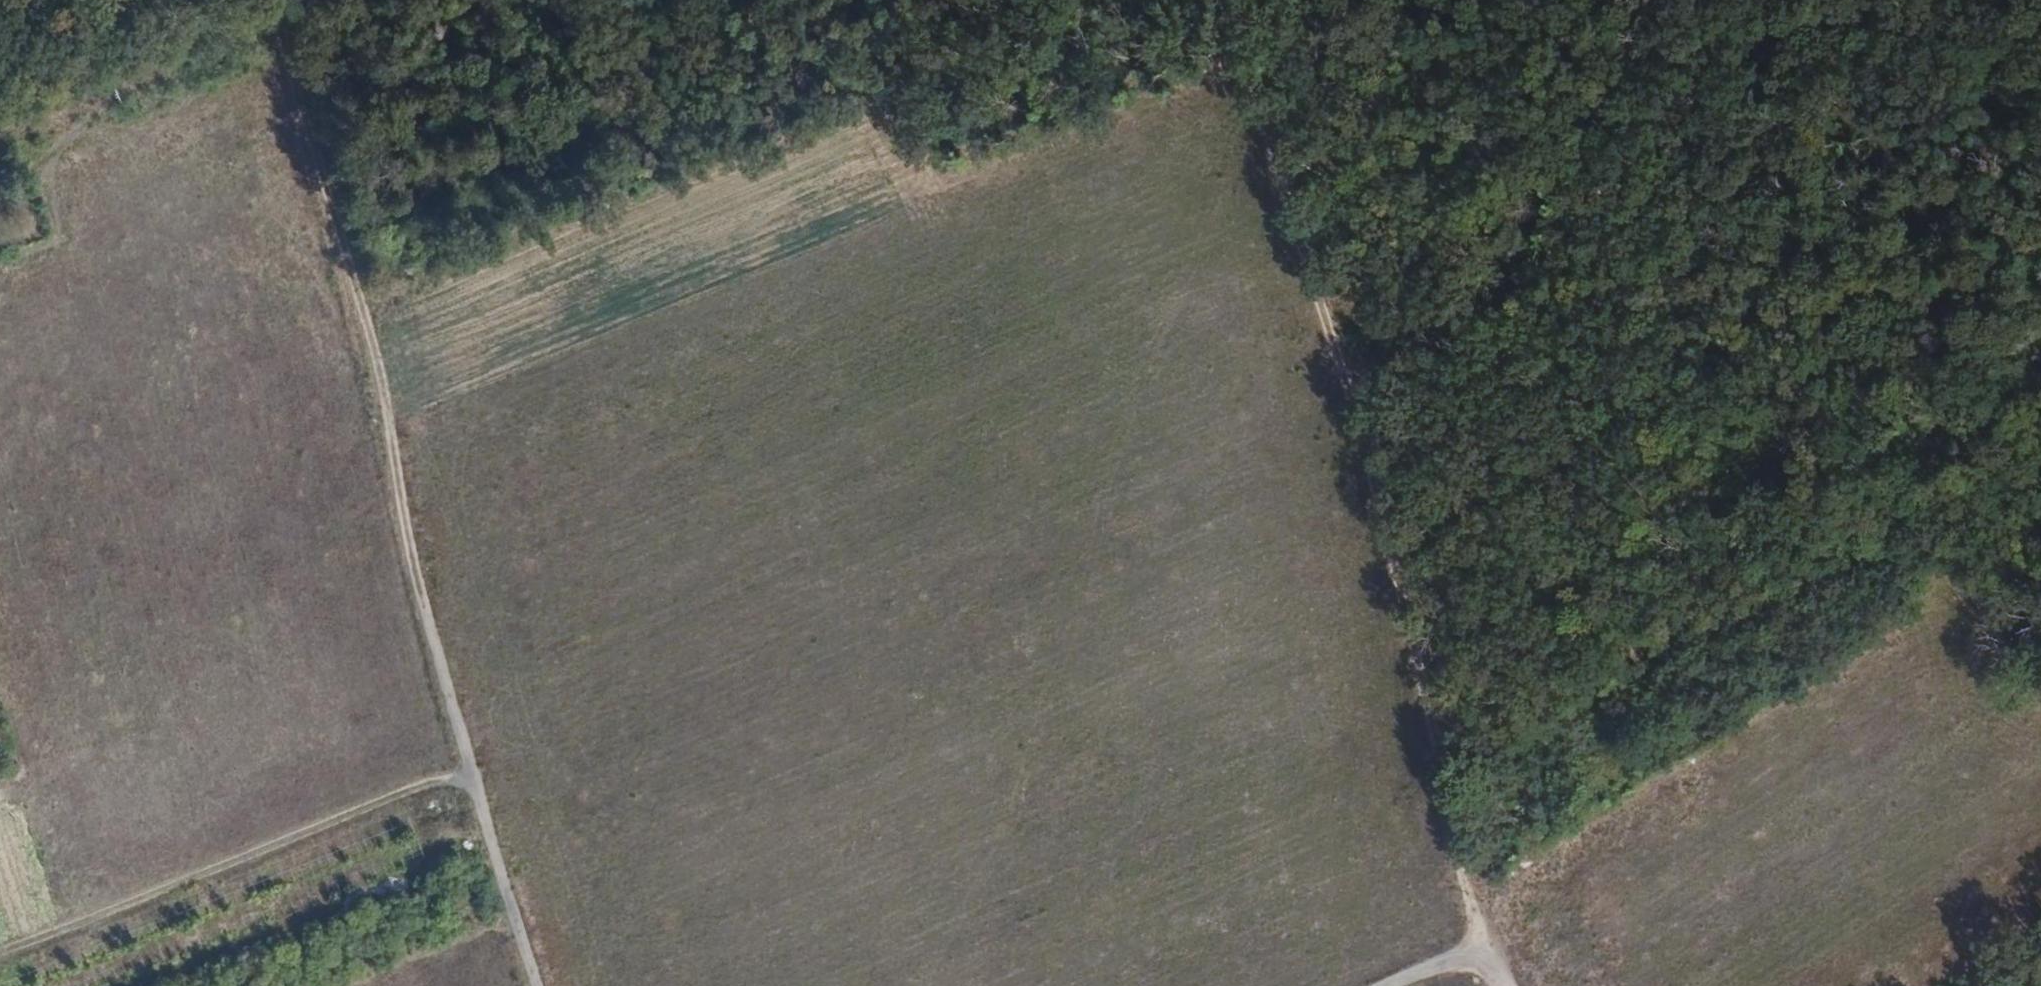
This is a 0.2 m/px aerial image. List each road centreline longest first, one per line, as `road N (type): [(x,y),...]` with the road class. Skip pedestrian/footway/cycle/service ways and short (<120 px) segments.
road 1 (track): [(274,0),(365,327),(473,775),(538,985)]
road 2 (track): [(1471,960),(1413,658),(1217,0)]
road 3 (track): [(473,775),(377,799),(0,950)]

